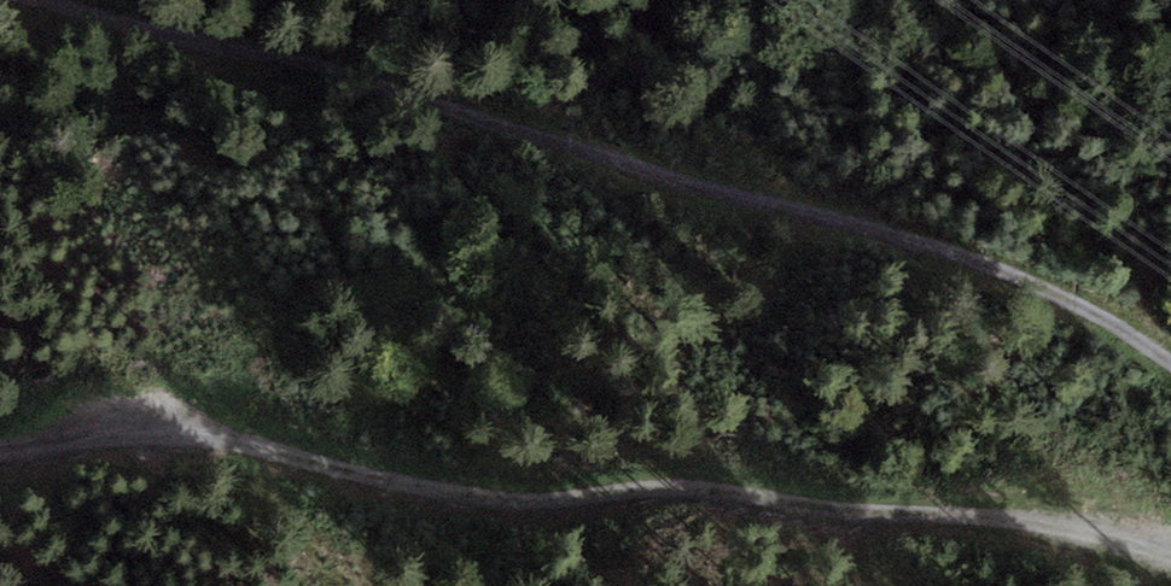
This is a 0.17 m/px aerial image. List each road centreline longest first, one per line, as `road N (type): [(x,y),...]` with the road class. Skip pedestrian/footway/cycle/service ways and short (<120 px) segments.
road 1 (track): [(26,0),(258,56),(692,190),(937,251),(1087,309),(1170,364)]
road 2 (track): [(1170,552),(1104,528),(858,511),(671,487),(538,505),(464,496),(153,427),(89,430),(0,450)]

